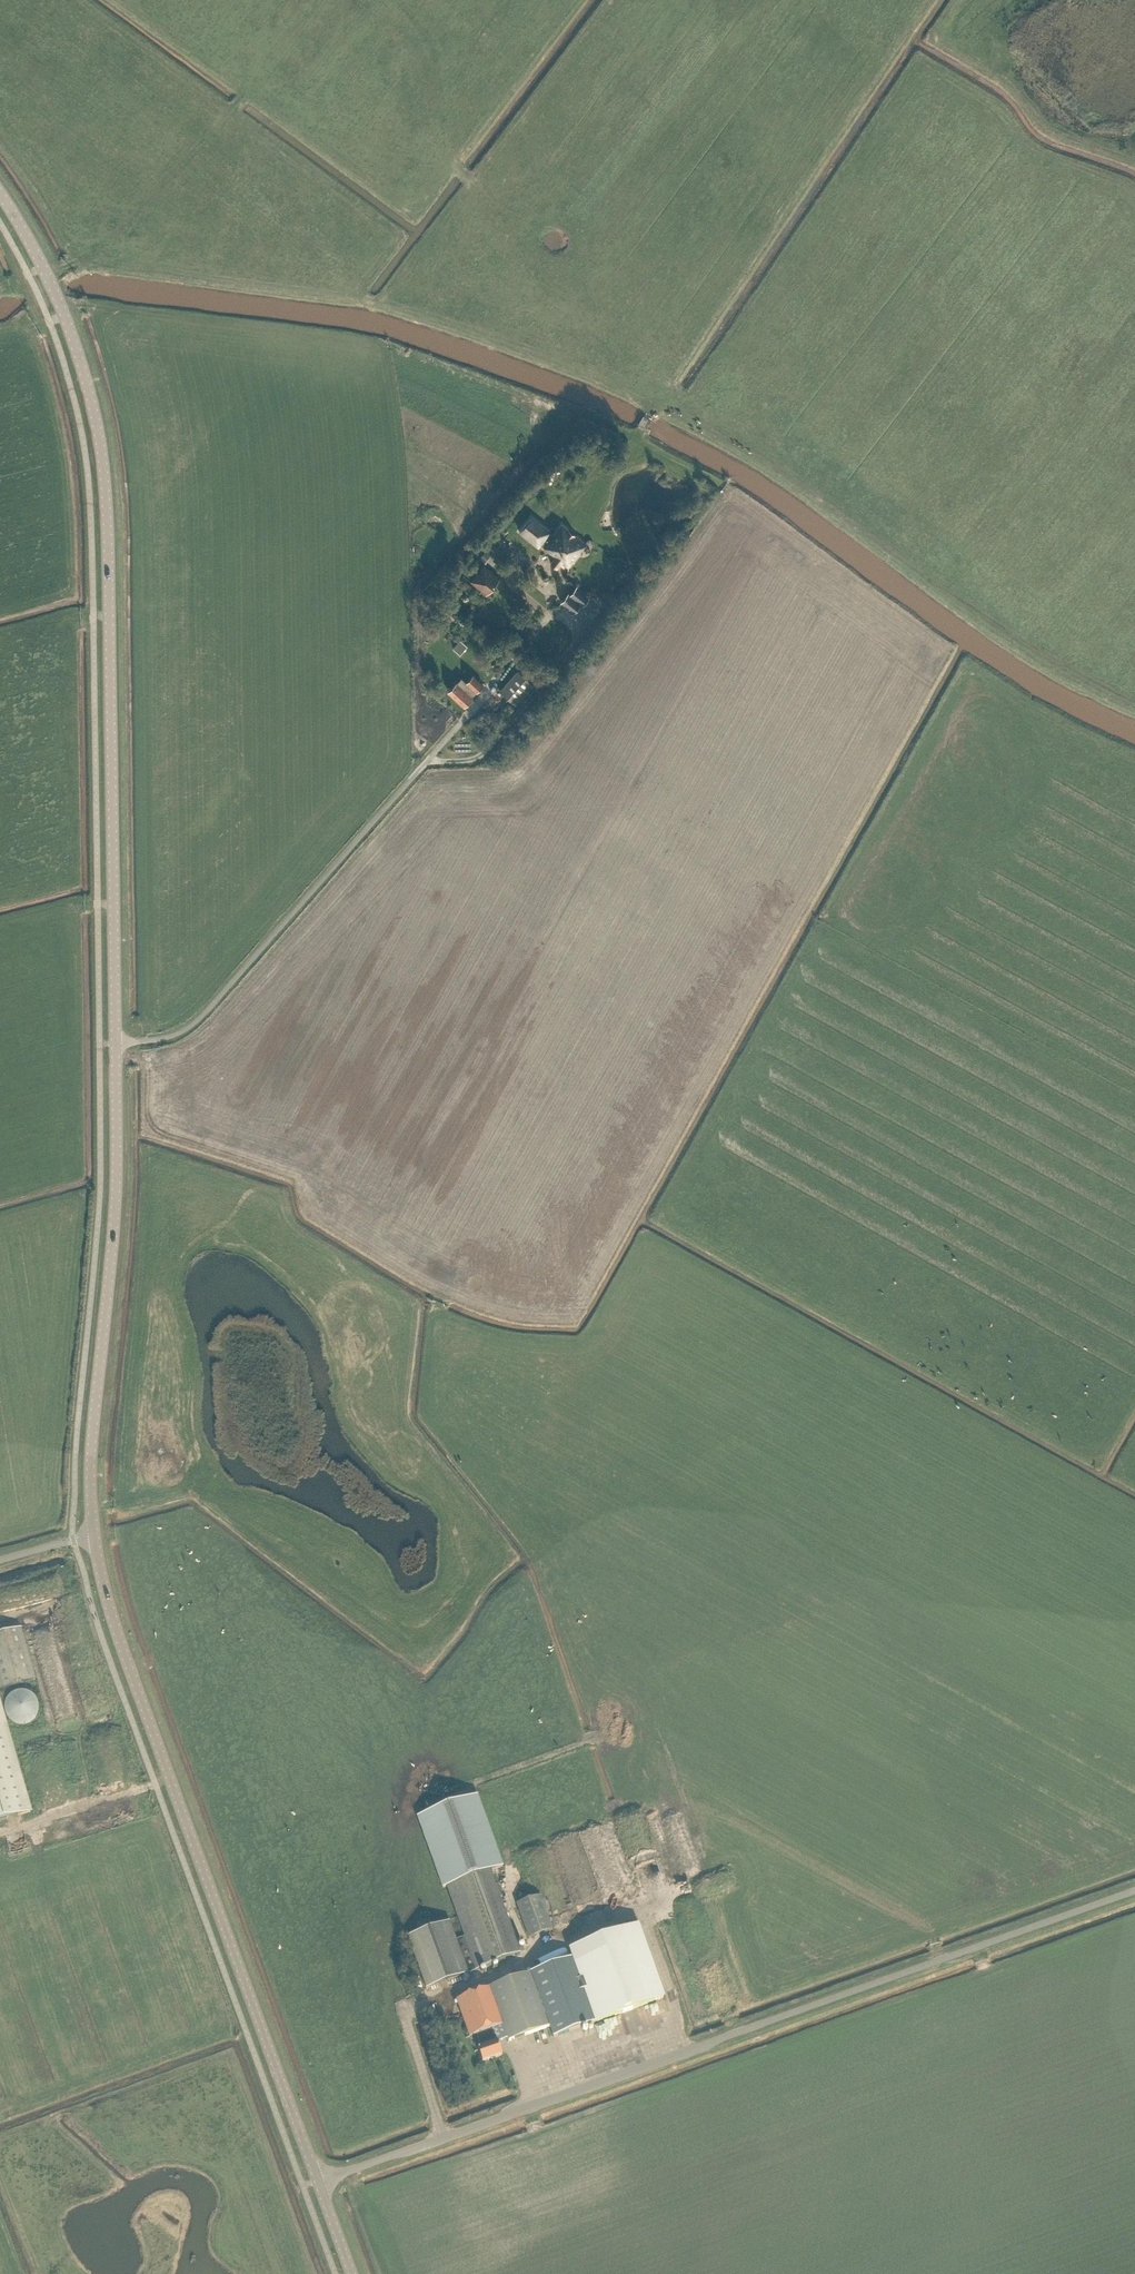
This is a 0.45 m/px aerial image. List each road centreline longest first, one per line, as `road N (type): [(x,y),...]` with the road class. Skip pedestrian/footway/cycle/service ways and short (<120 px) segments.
road 1 (tertiary): [(93,1537),(91,1468),(116,1195),(106,486),(99,423),(66,317),(0,191)]
road 2 (unclassified): [(320,2181),(1134,1889)]
road 3 (tertiary): [(320,2181),(170,1777),(93,1537)]

